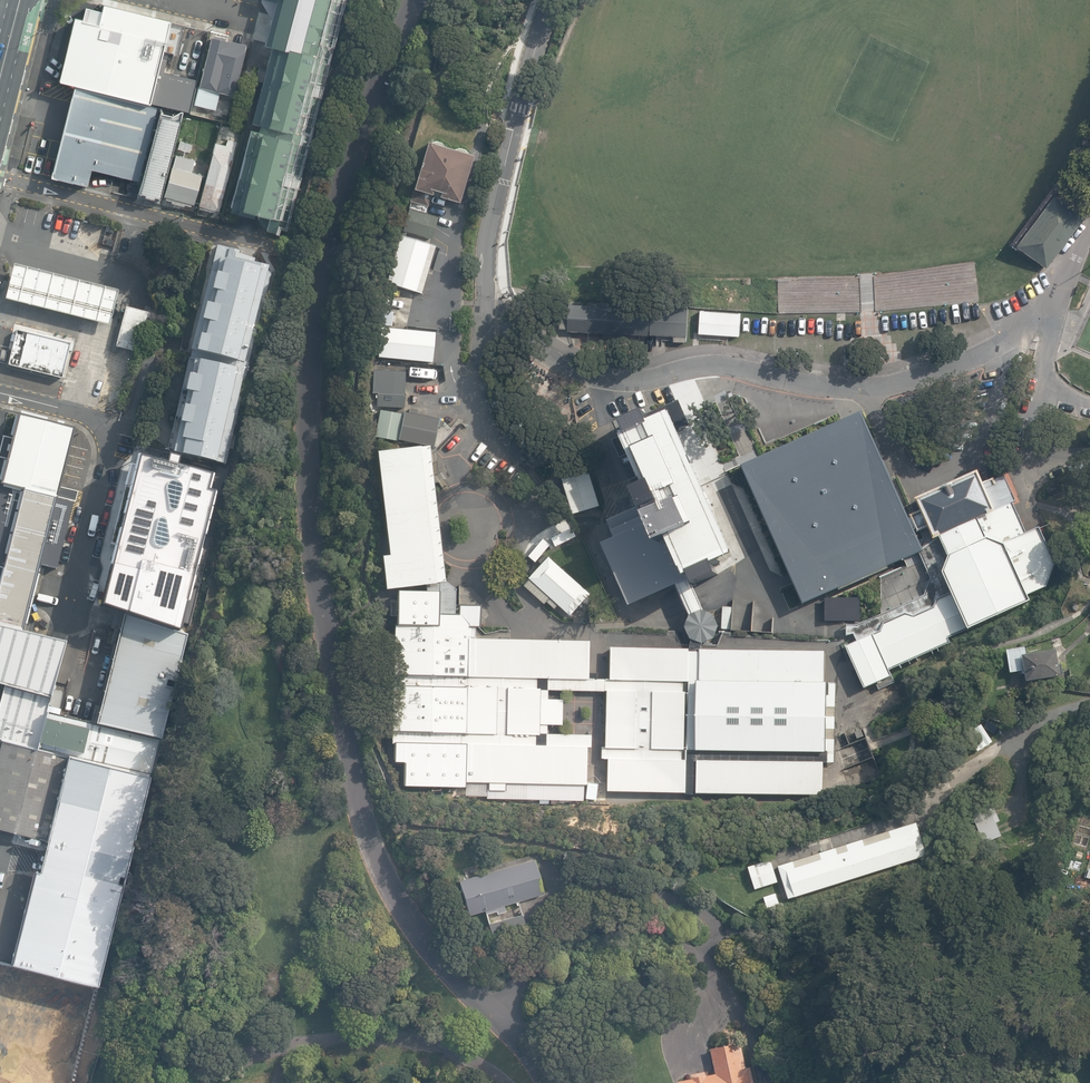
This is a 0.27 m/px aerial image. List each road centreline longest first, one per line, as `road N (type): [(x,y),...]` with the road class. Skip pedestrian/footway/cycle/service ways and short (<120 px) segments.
road 1 (residential): [(0,177),(279,247)]
road 2 (unclassified): [(107,428),(64,617)]
road 3 (residential): [(107,428),(131,415),(158,365),(174,378),(166,426)]

